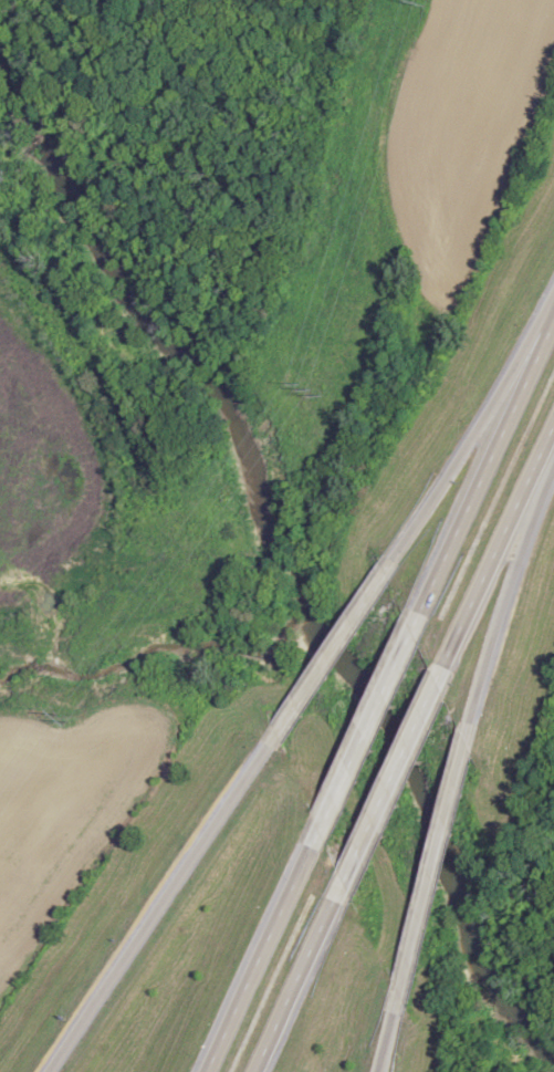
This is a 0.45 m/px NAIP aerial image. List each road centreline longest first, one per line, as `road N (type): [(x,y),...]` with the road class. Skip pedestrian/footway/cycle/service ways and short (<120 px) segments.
road 1 (motorway): [(275,732),(49,1071)]
road 2 (motorway): [(553,329),(415,628)]
road 3 (motorway): [(553,304),(388,571)]
road 4 (motorway): [(467,739),(553,477)]
road 5 (motorway): [(399,997),(467,739)]
road 6 (motorway): [(321,832),(211,1071)]
road 7 (motorway): [(447,668),(553,431)]
road 8 (motorway): [(348,882),(447,668)]
road 9 (motorway): [(415,628),(321,832)]
road 10 (motorway): [(261,1071),(348,882)]
road 11 (motorway): [(388,571),(275,732)]

